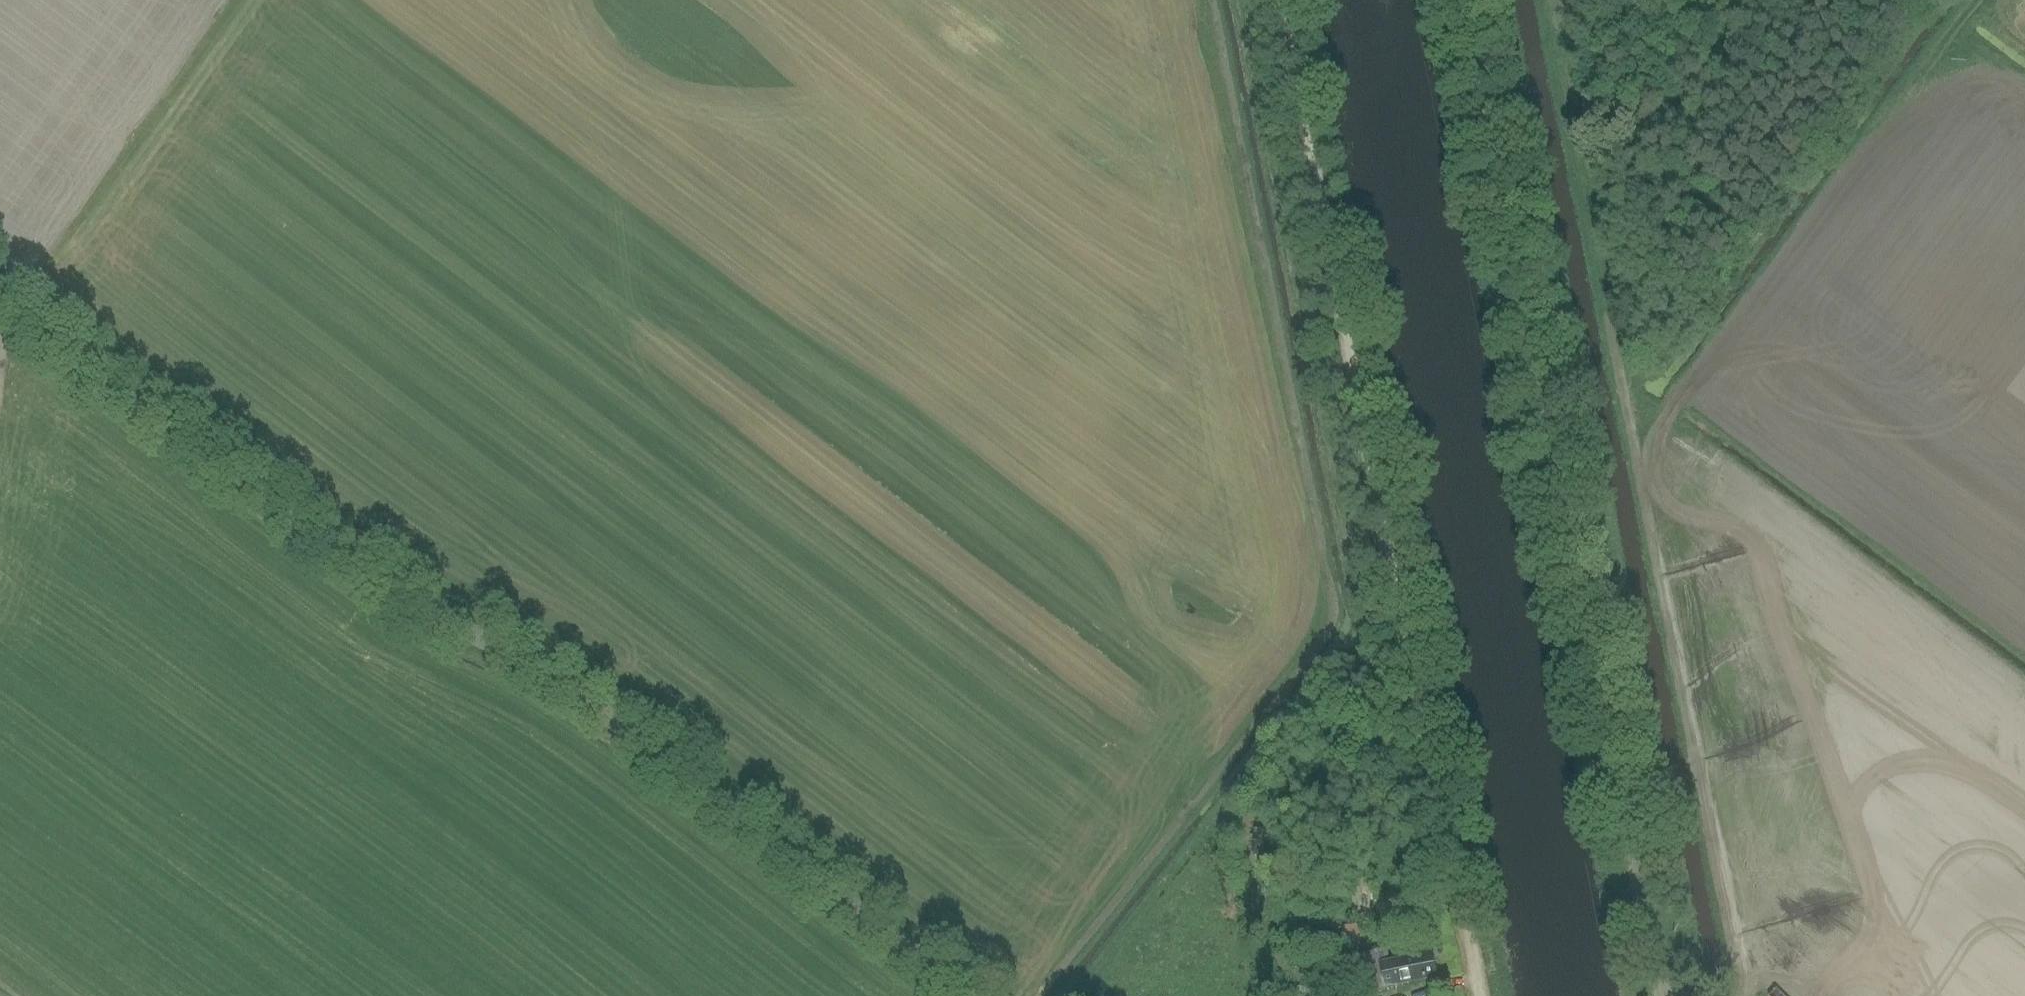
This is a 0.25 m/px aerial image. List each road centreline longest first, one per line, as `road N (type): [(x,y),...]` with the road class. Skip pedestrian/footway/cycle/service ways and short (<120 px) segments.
road 1 (unclassified): [(973,995),(609,716),(405,600),(0,295)]
road 2 (unclassified): [(1666,995),(1461,0)]
road 3 (track): [(1275,0),(1476,995)]

